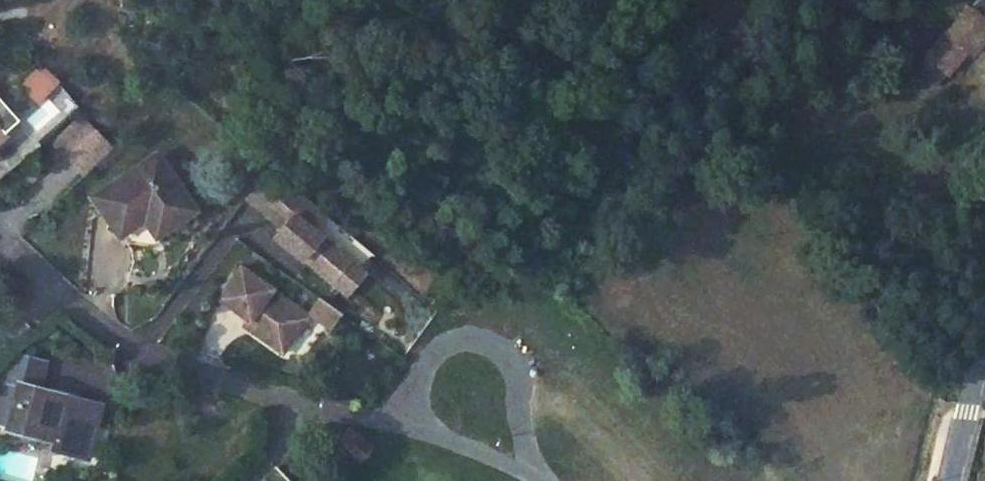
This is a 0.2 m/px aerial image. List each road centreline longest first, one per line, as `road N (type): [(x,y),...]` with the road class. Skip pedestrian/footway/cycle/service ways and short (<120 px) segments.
road 1 (residential): [(0,236),(94,324),(249,399),(406,423)]
road 2 (residential): [(548,480),(531,461),(517,367),(483,345),(449,351),(415,381),(406,423)]
road 3 (residential): [(406,423),(532,480)]
road 4 (unclassified): [(954,480),(984,354)]

